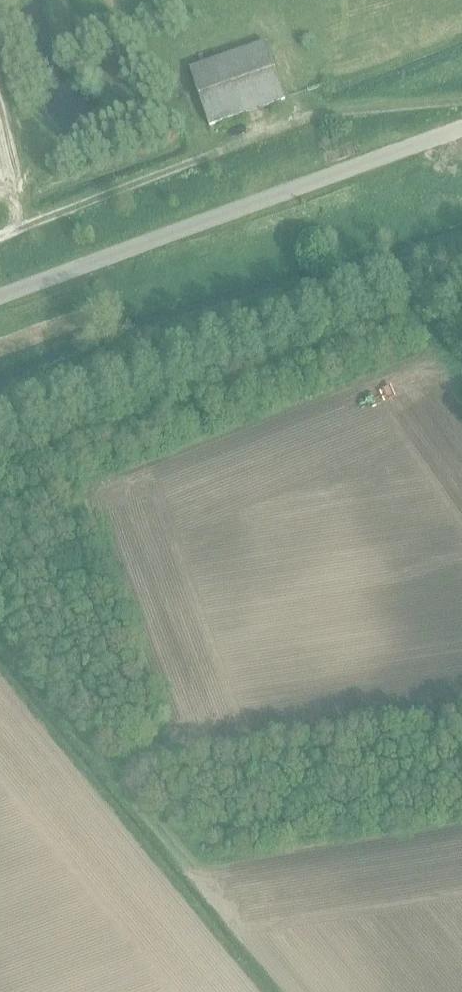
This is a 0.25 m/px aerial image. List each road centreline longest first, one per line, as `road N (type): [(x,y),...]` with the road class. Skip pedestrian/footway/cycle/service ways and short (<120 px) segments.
road 1 (unclassified): [(0,297),(461,128)]

